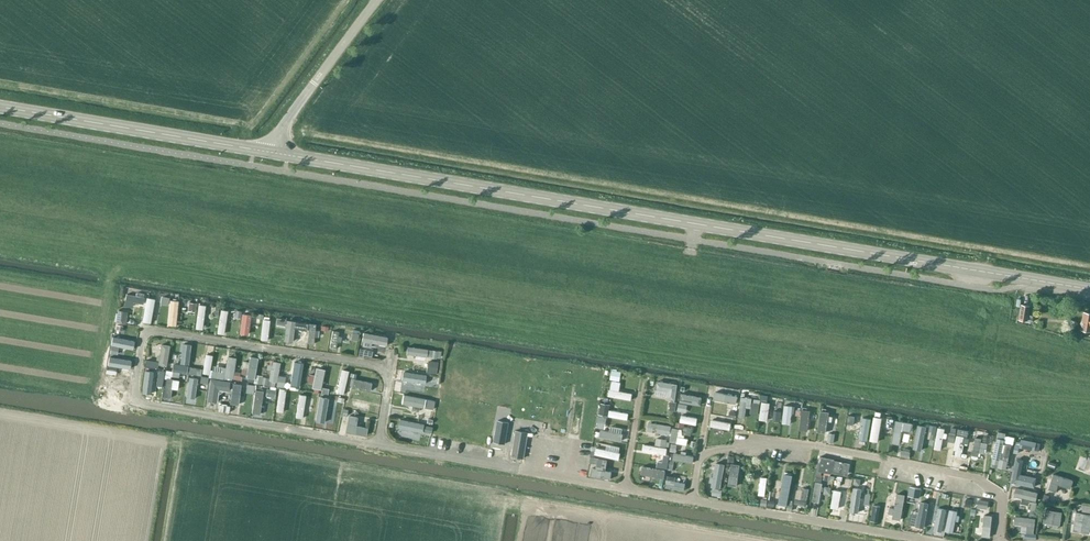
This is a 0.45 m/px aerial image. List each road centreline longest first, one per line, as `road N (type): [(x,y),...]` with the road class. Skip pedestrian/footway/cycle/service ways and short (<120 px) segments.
road 1 (tertiary): [(1089,290),(273,153)]
road 2 (tertiary): [(273,153),(0,106)]
road 3 (unclassified): [(273,153),(290,115),(379,0)]

